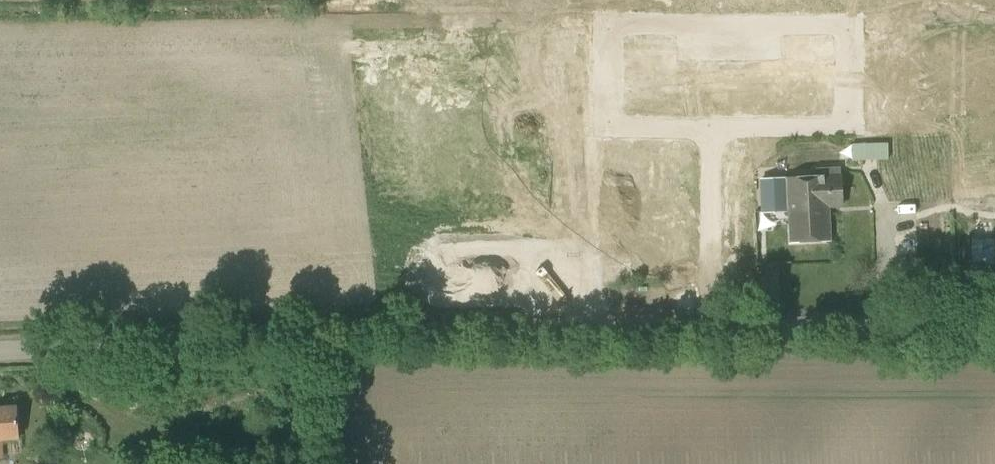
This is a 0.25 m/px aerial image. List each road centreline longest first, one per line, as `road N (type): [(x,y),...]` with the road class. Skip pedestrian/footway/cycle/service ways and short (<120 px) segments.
road 1 (unclassified): [(994,327),(0,348)]
road 2 (track): [(311,463),(304,335)]

